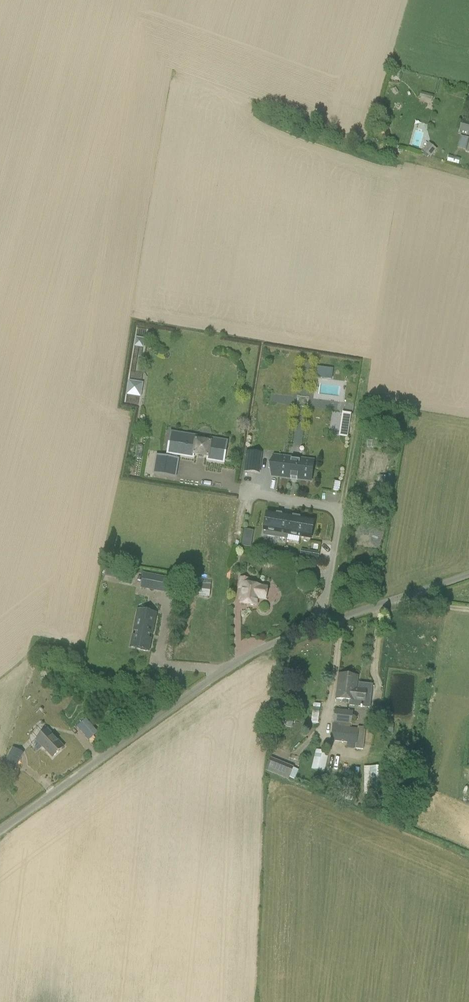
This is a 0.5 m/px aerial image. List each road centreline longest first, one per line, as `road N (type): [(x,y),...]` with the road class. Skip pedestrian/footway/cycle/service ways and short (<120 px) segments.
road 1 (unclassified): [(0,829),(243,658),(468,575)]
road 2 (track): [(340,509),(365,362)]

